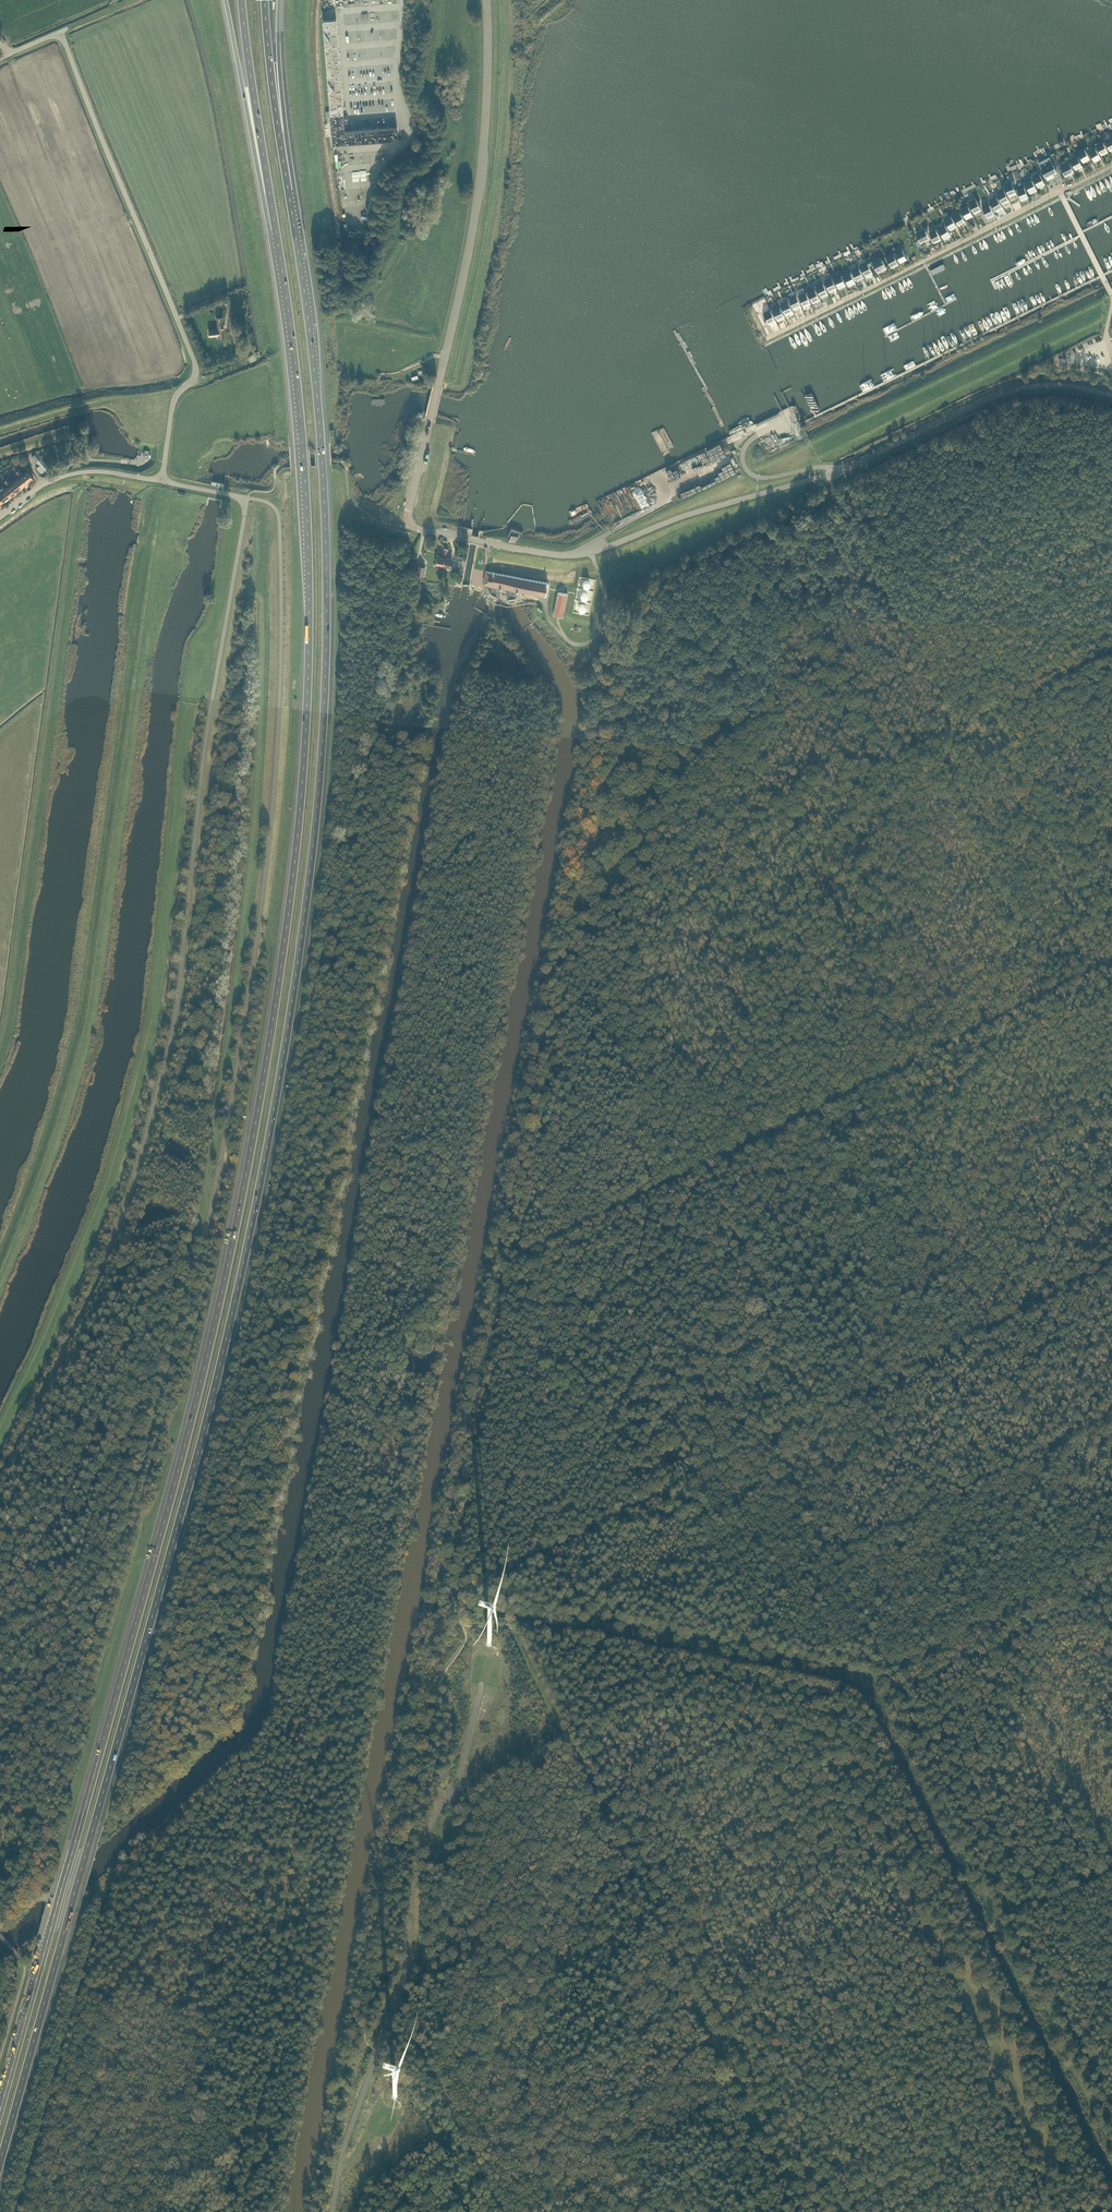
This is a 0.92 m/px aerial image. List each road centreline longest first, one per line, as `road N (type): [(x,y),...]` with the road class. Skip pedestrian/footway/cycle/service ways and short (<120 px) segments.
road 1 (motorway): [(0,2163),(221,1375),(301,940),(321,763),(325,530),(308,314),(284,163)]
road 2 (motorway): [(276,230),(303,444),(309,604),(303,770),(285,940),(203,1373),(0,2112)]
road 3 (tertiary): [(1111,394),(1064,383),(1015,388),(836,471),(591,552),(542,553),(414,527),(408,510),(481,180),(487,0)]
road 4 (unclassified): [(0,1477),(107,1252),(176,1012),(206,739),(246,498),(162,481)]
road 5 (track): [(82,472),(0,1055)]
road 6 (unclassified): [(162,481),(173,402),(195,375),(194,358),(63,39),(53,35),(14,51),(0,43)]
road 7 (unclassified): [(779,334),(1059,191)]
road 8 (motorway): [(226,0),(276,230)]
road 9 (motorway): [(242,0),(276,230)]
road 10 (unclassified): [(1111,356),(1111,297),(1059,191)]
road 11 (unclassified): [(0,517),(44,484),(76,473),(162,481)]
road 12 (motorway): [(284,163),(265,0)]
road 13 (motorway): [(284,163),(281,0)]

